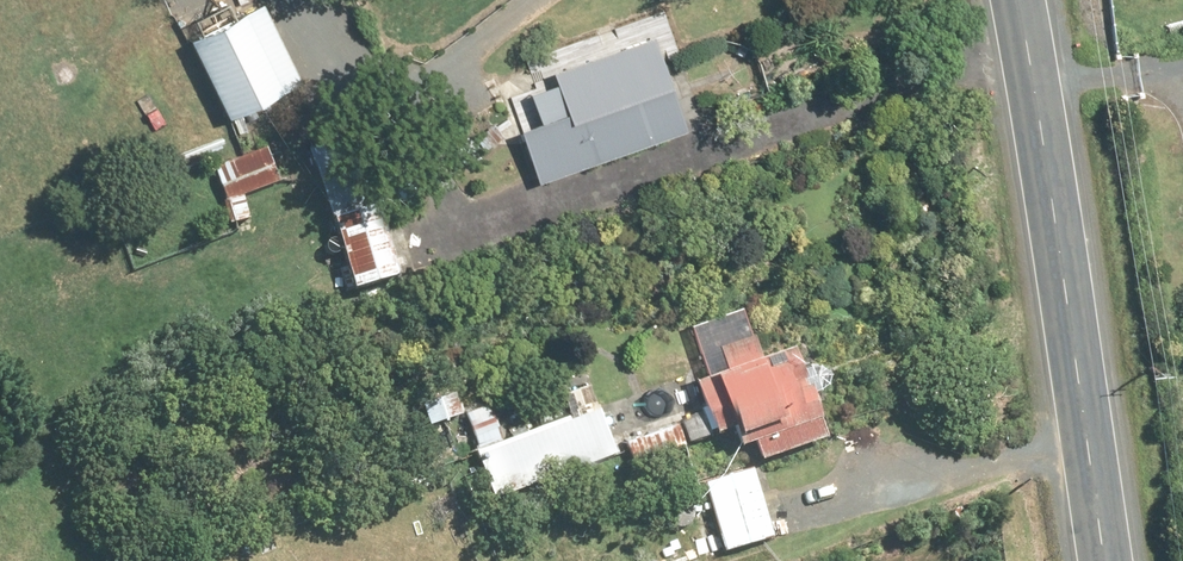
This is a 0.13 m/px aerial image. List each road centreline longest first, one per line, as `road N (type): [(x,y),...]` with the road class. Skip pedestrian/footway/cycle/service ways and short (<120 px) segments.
road 1 (secondary): [(1107,560),(1020,0)]

